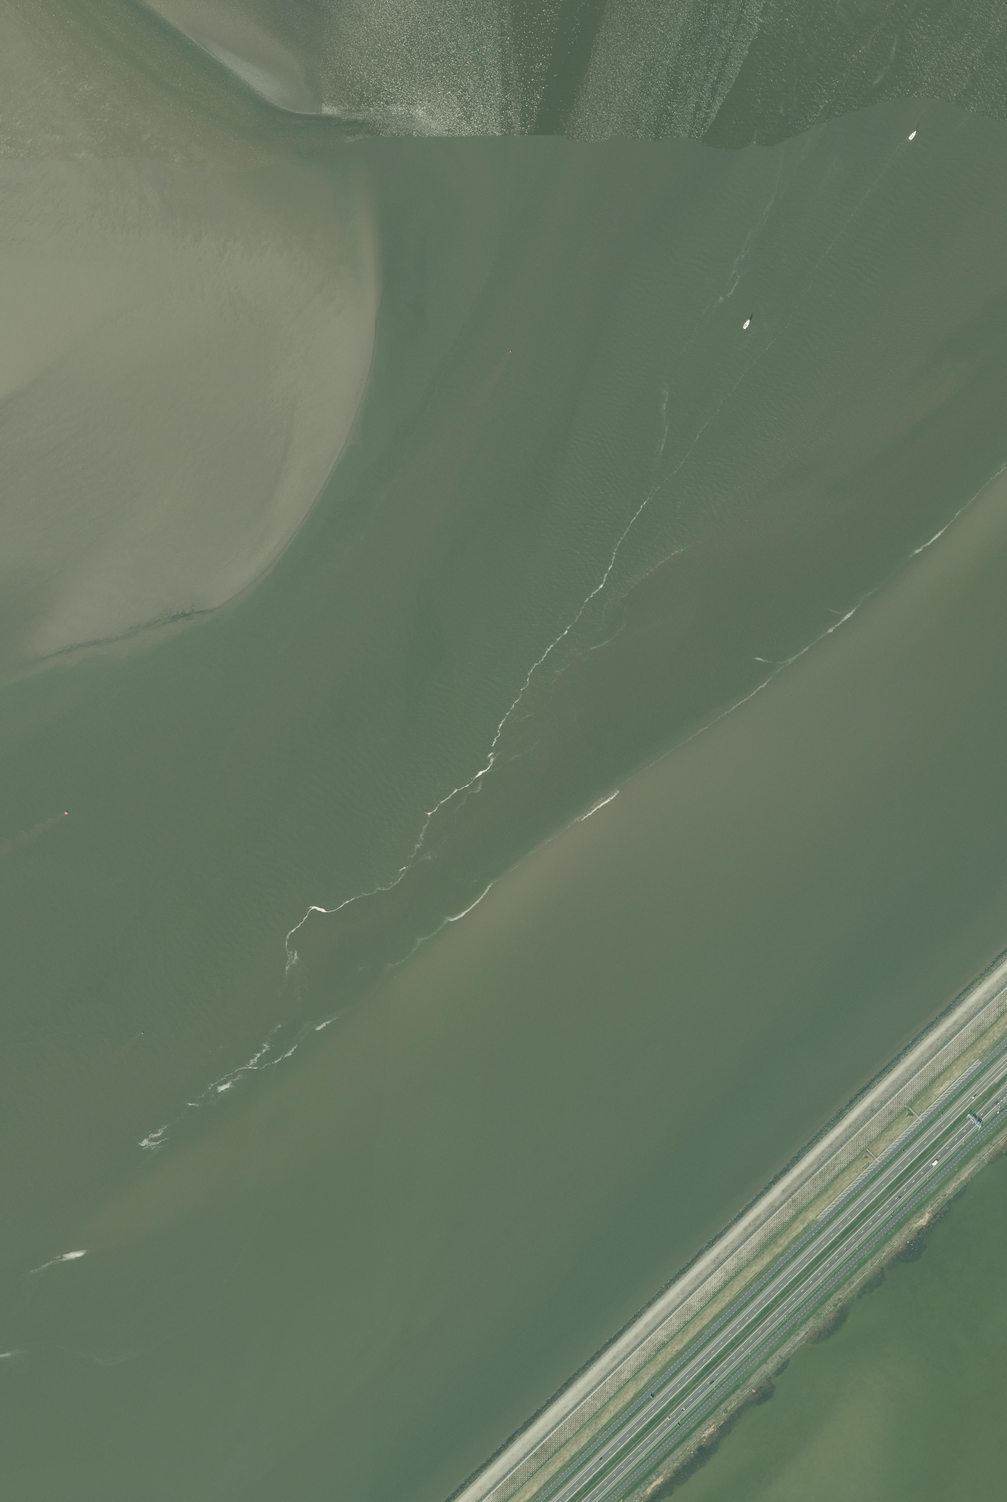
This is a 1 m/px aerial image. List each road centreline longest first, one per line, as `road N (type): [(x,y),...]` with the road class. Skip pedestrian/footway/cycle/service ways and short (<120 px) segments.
road 1 (unclassified): [(538,1501),(1006,1040)]
road 2 (motorway): [(1006,1063),(560,1501)]
road 3 (motorway): [(589,1501),(1006,1089)]
road 4 (unclassified): [(607,1501),(1006,1111)]

